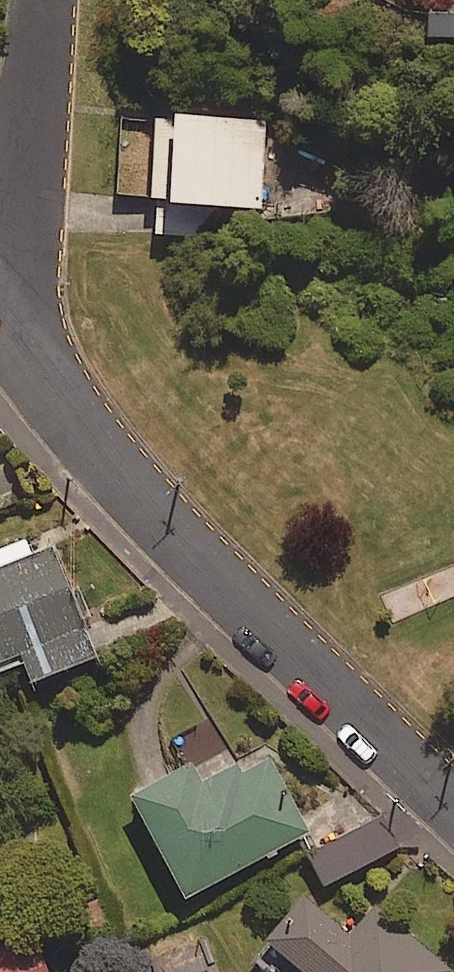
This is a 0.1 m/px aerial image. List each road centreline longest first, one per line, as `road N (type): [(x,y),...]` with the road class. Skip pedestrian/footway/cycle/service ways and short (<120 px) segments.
road 1 (residential): [(453,803),(119,479),(39,384),(0,291)]
road 2 (residential): [(0,242),(46,0)]

